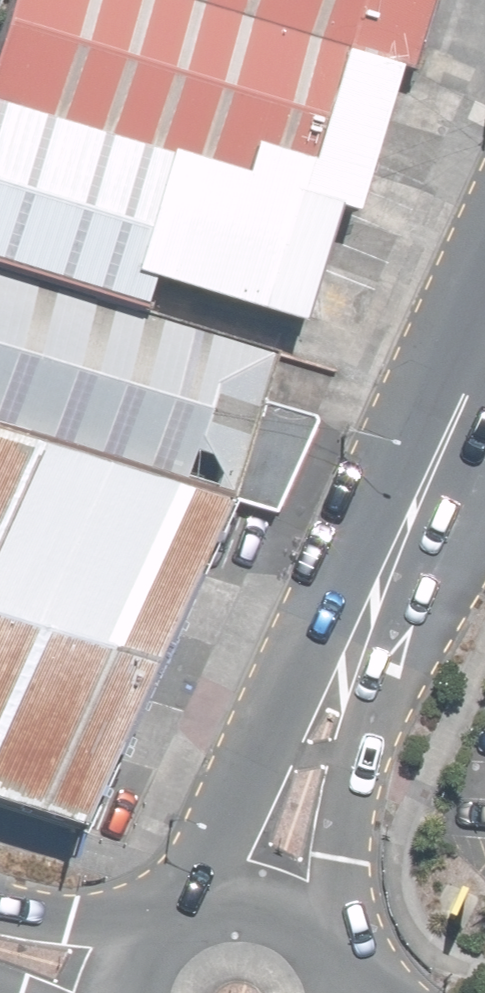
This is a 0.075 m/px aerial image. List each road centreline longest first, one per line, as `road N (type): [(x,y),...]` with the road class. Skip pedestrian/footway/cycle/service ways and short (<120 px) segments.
road 1 (tertiary): [(484,350),(340,686),(265,898)]
road 2 (secondary): [(125,989),(161,925),(192,904),(265,898)]
road 3 (secondary): [(265,898),(321,931),(350,992)]
road 4 (secondary): [(0,951),(125,989)]

